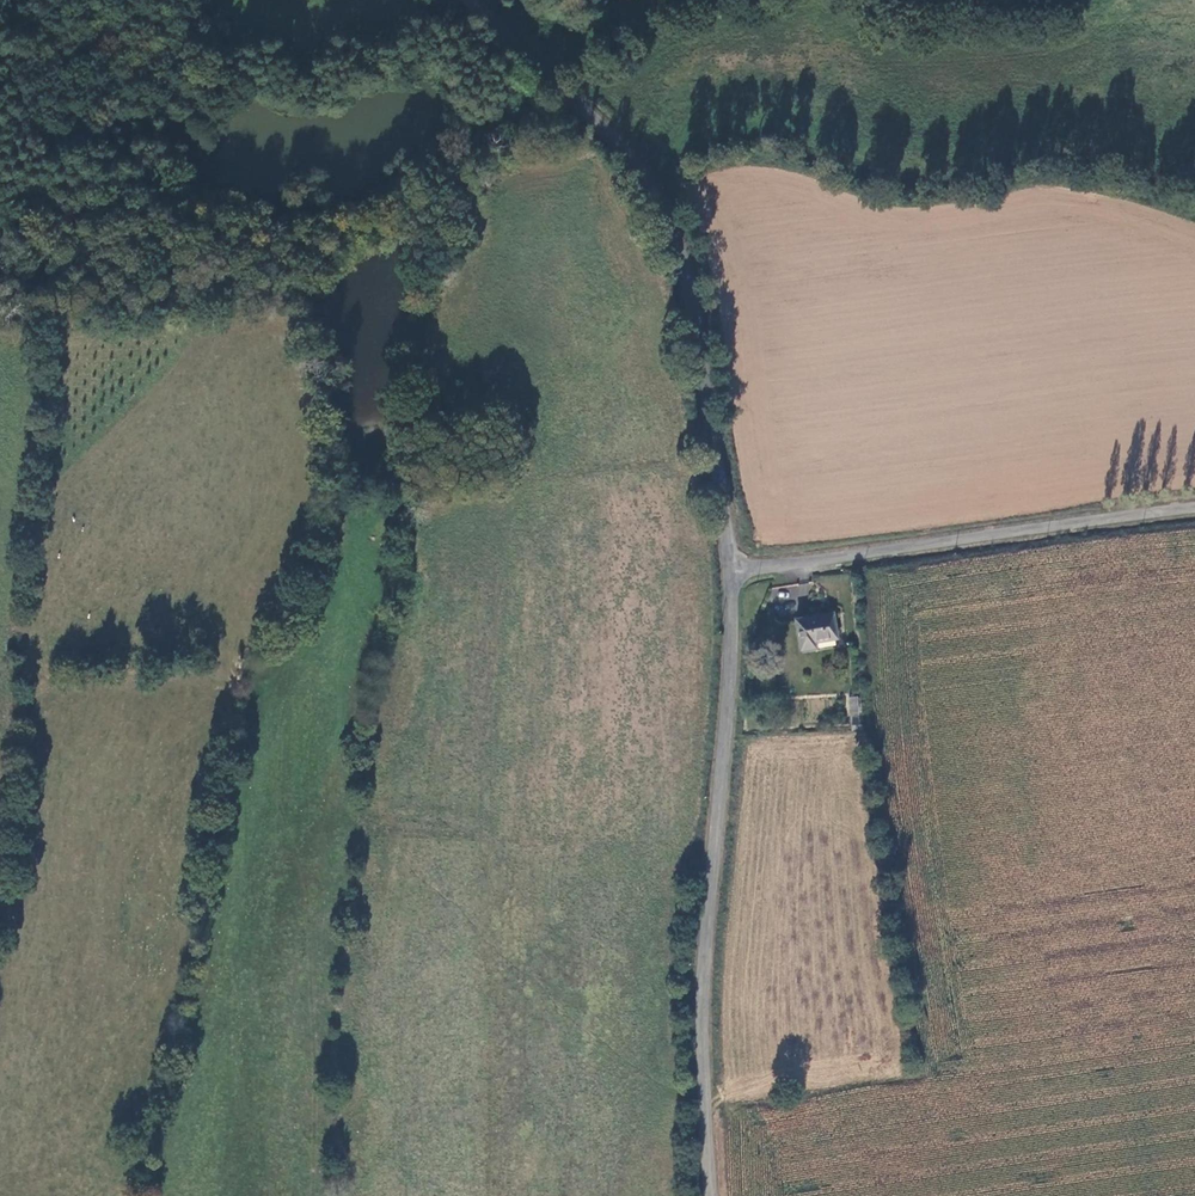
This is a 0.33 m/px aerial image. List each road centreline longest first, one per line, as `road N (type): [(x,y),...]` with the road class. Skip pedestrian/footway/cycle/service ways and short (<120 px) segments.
road 1 (tertiary): [(730,571),(692,292),(664,211),(640,169),(479,0)]
road 2 (tertiary): [(711,1195),(702,1013),(730,673),(730,571)]
road 3 (unclassified): [(1194,507),(730,571)]

